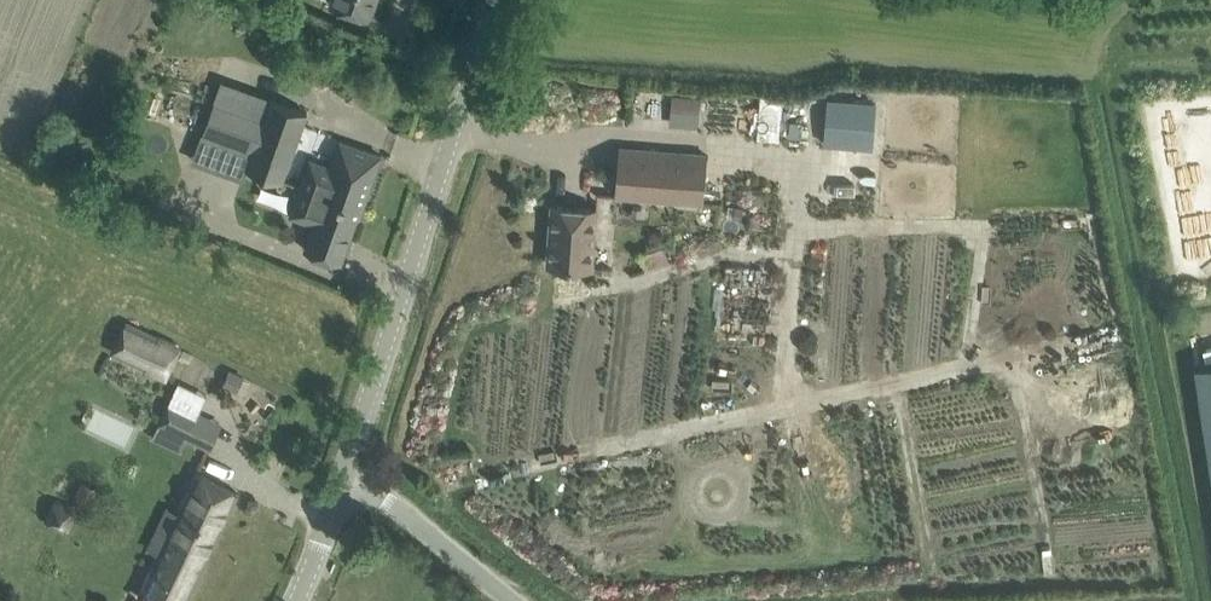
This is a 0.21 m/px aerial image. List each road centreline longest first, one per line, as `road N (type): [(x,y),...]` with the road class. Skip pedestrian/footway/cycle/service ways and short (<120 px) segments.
road 1 (tertiary): [(346,481),(500,0)]
road 2 (unclassified): [(505,600),(346,481)]
road 3 (tertiary): [(300,600),(346,481)]

